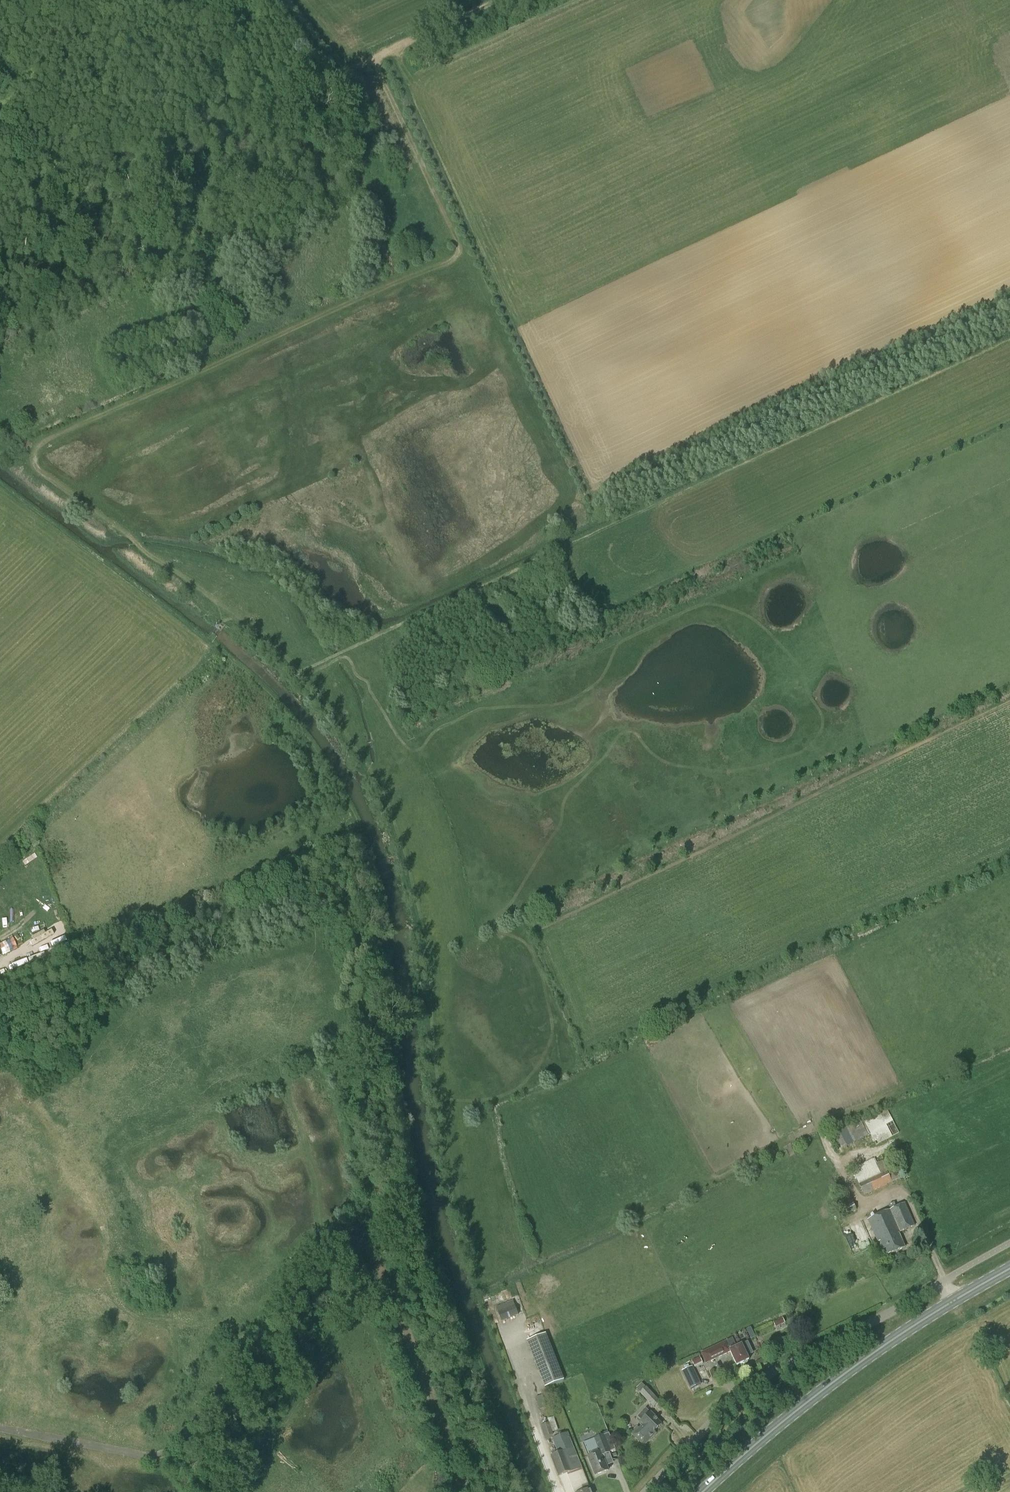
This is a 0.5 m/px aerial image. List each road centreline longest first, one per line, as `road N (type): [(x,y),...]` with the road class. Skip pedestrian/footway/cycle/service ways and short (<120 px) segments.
road 1 (track): [(0,1428),(127,1451),(161,1444),(305,1256),(349,1241),(380,1266),(462,1491)]
road 2 (unclassified): [(645,1491),(765,1376),(944,1281)]
road 3 (primary): [(702,1491),(798,1408),(957,1300)]
road 4 (track): [(495,0),(335,72),(272,0)]
road 5 (track): [(717,1178),(902,1087)]

